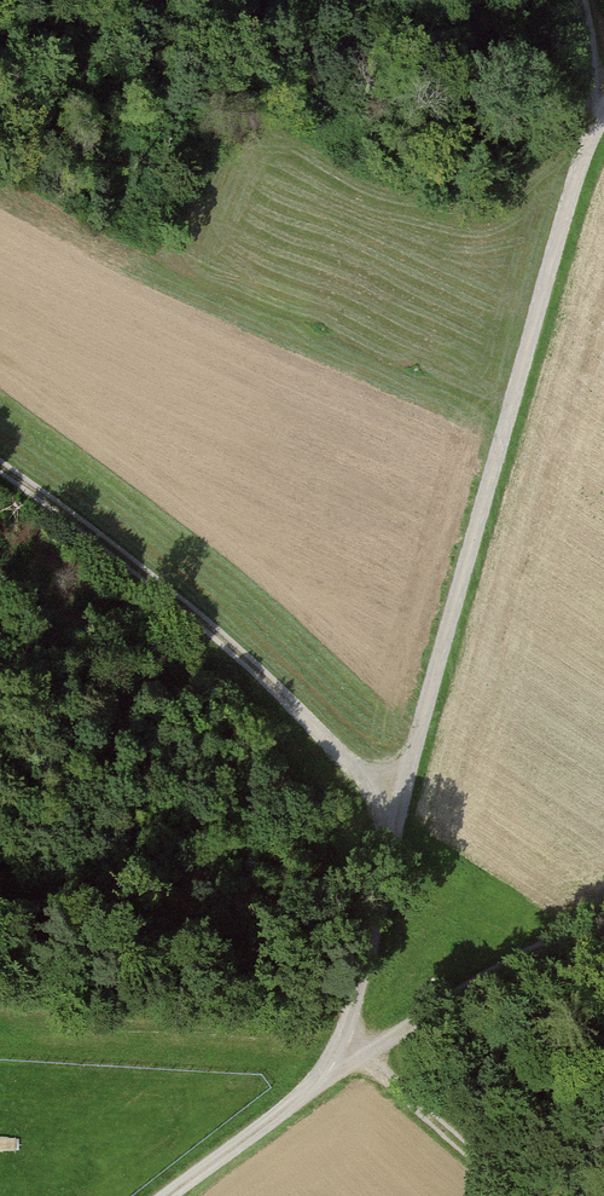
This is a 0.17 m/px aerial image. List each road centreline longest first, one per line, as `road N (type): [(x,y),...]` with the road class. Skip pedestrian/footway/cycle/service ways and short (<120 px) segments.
road 1 (track): [(603,87),(588,112),(344,1023),(346,1058),(399,1083),(523,1195)]
road 2 (track): [(391,830),(286,695),(0,488)]
road 3 (track): [(603,930),(471,980),(346,1058)]
road 4 (track): [(165,1195),(346,1058)]

